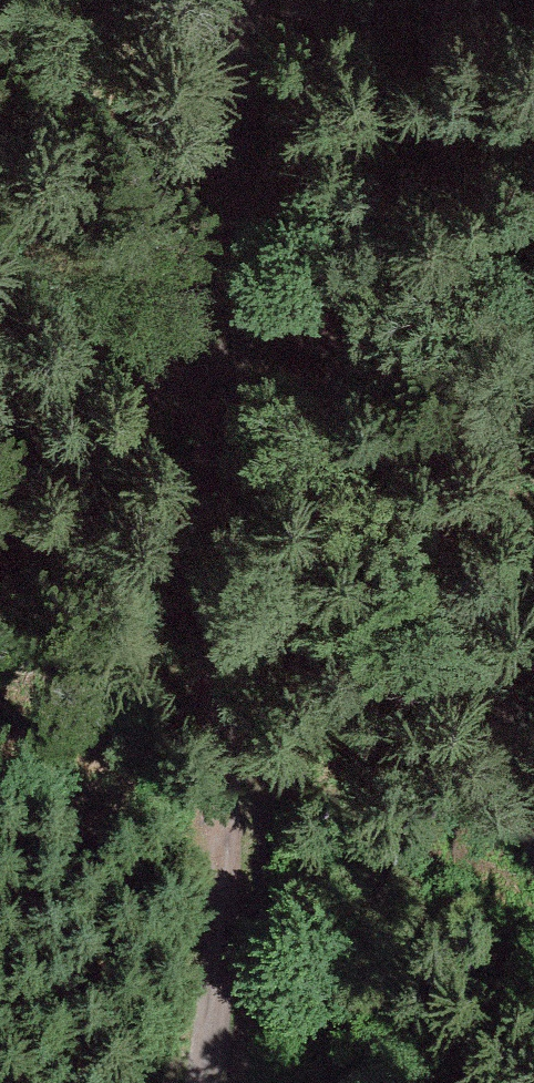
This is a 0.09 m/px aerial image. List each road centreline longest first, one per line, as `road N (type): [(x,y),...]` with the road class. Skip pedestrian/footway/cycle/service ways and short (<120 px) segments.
road 1 (track): [(225,221),(223,920),(191,1082)]
road 2 (track): [(533,923),(225,287)]
road 3 (track): [(252,0),(225,221)]

